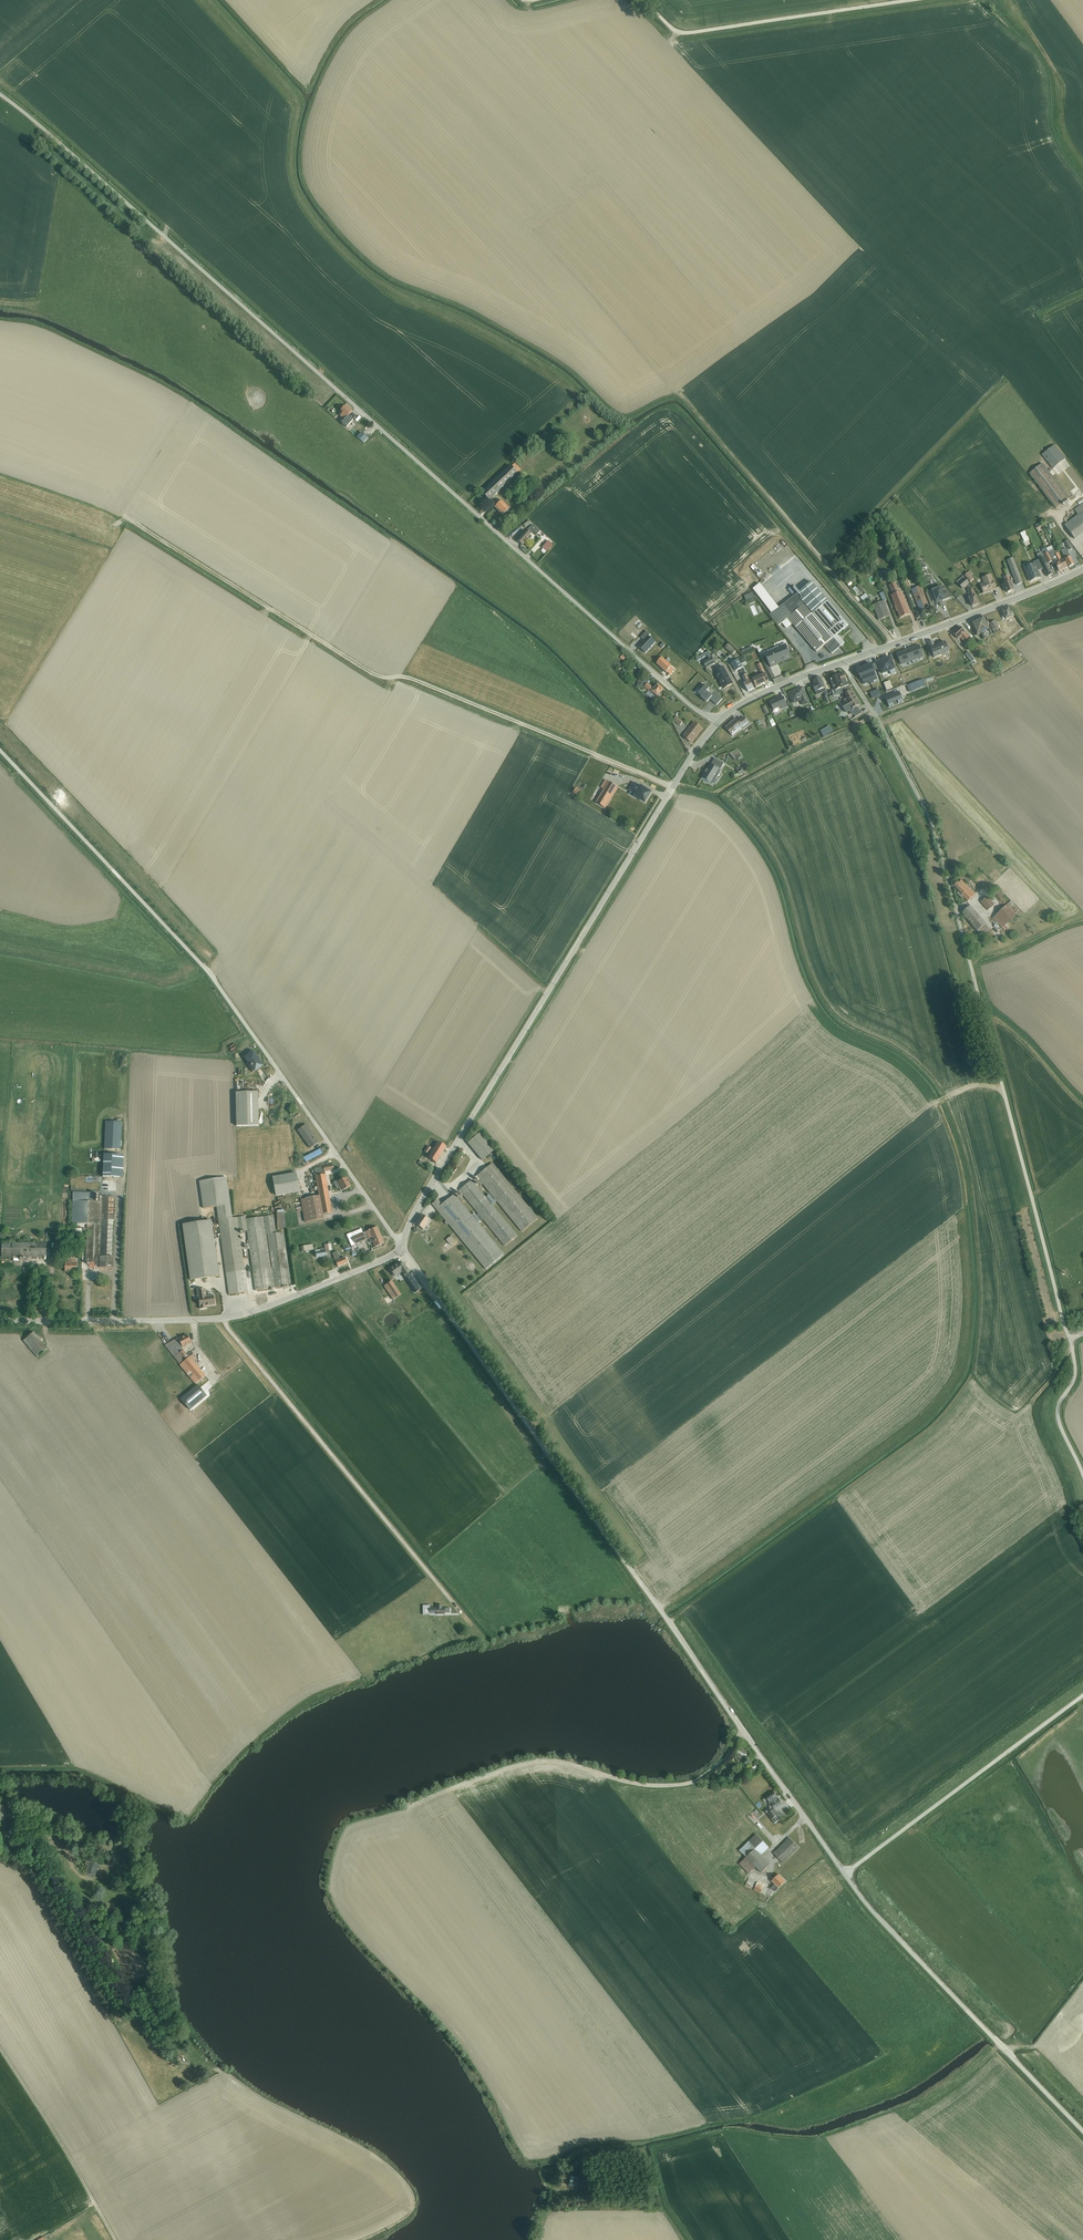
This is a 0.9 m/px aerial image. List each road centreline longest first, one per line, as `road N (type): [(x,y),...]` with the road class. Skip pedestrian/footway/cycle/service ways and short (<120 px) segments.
road 1 (unclassified): [(0,94),(688,704),(718,722)]
road 2 (unclassified): [(402,1245),(845,1874)]
road 3 (unclassified): [(842,664),(939,845),(1071,1339)]
road 4 (unclassified): [(0,749),(216,980),(402,1245)]
road 5 (tertiary): [(402,1245),(718,722)]
road 6 (unclassified): [(225,1318),(461,1613)]
road 7 (unclassified): [(1082,2131),(845,1874)]
road 8 (unclassified): [(681,396),(894,647)]
road 9 (unclassified): [(1082,1696),(845,1874)]
road 10 (unclassified): [(915,0),(684,33),(643,0)]
road 11 (tertiary): [(225,1318),(0,1320)]
road 12 (track): [(116,2239),(0,2048)]
road 13 (tertiary): [(894,647),(1082,570)]
road 14 (tertiary): [(402,1245),(279,1305),(225,1318)]
road 15 (unclassified): [(1071,1339),(1075,1375),(1058,1414),(1082,1475)]
road 16 (tertiary): [(718,722),(759,696),(842,664)]

